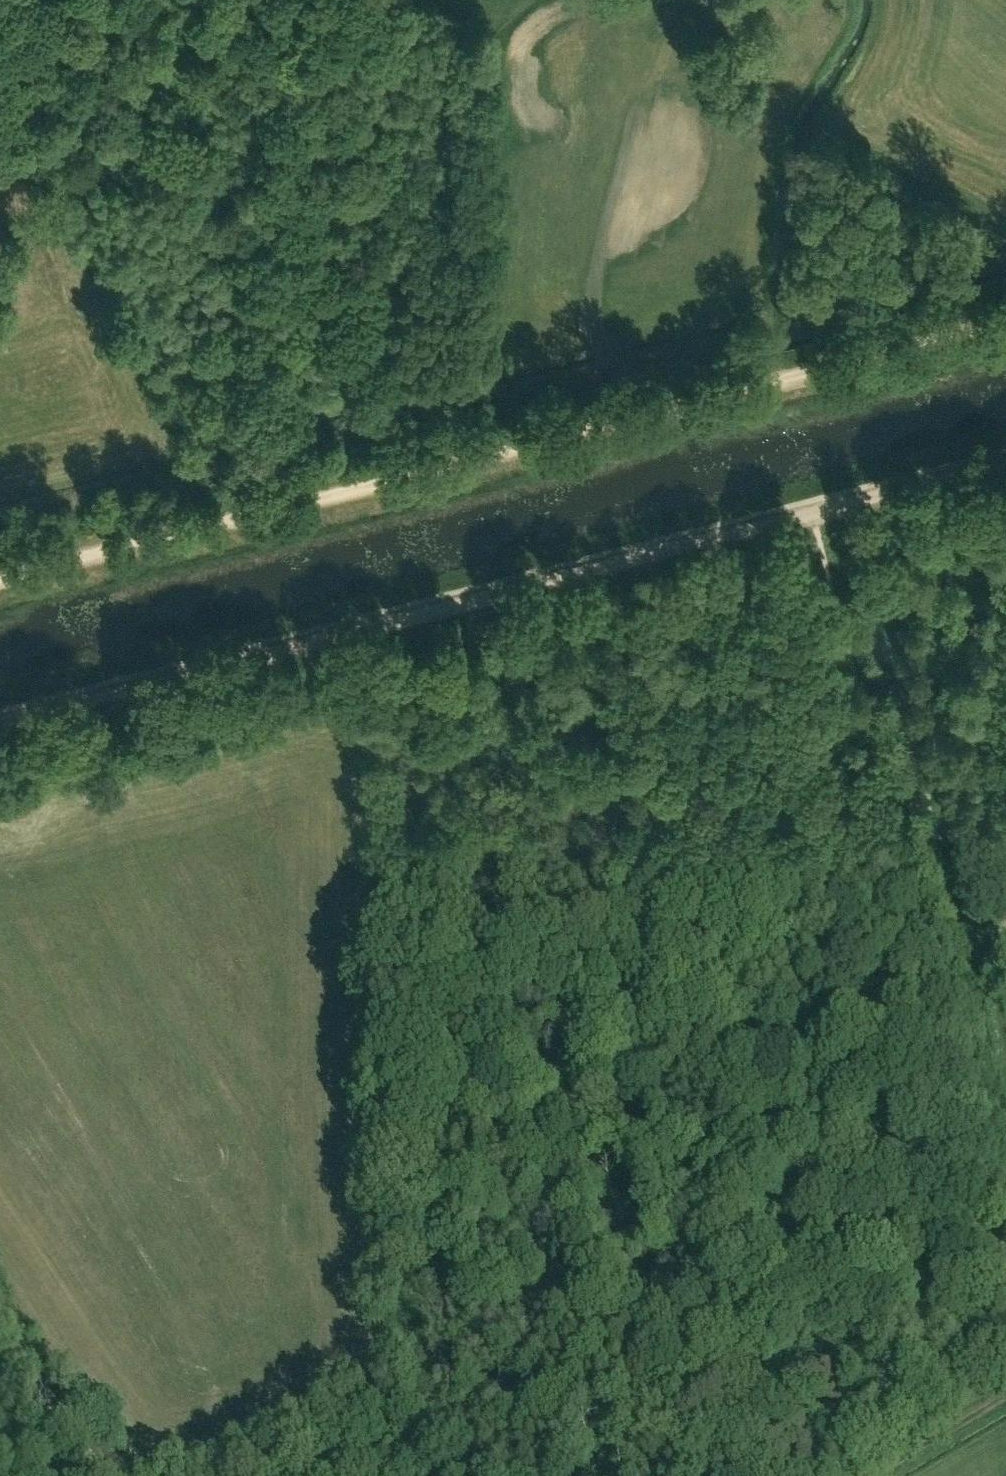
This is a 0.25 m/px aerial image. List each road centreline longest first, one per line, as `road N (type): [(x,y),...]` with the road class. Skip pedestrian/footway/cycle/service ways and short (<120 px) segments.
road 1 (track): [(1005,322),(0,579)]
road 2 (track): [(0,723),(804,516)]
road 3 (track): [(100,1475),(0,1324)]
road 4 (track): [(863,1475),(1005,1385)]
road 5 (track): [(864,501),(1005,463)]

